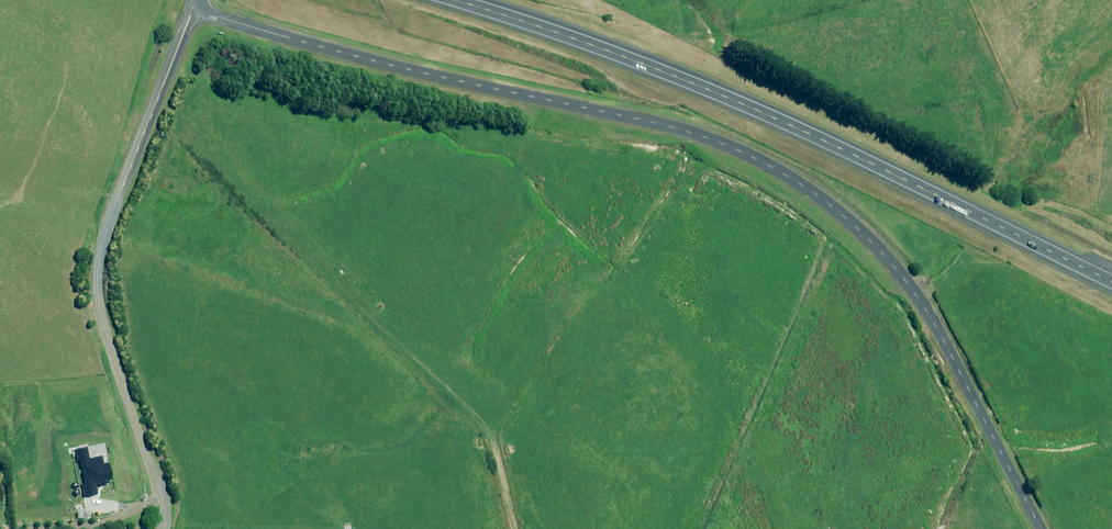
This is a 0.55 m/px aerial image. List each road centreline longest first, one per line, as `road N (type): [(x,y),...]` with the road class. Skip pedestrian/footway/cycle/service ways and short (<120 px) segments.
road 1 (unclassified): [(1032,528),(916,295),(845,218),(787,175),(687,132),(422,73),(191,8)]
road 2 (trunk): [(470,0),(633,55),(820,135),(1111,278)]
road 3 (unclassified): [(191,8),(117,200),(99,274),(105,326),(160,487)]

